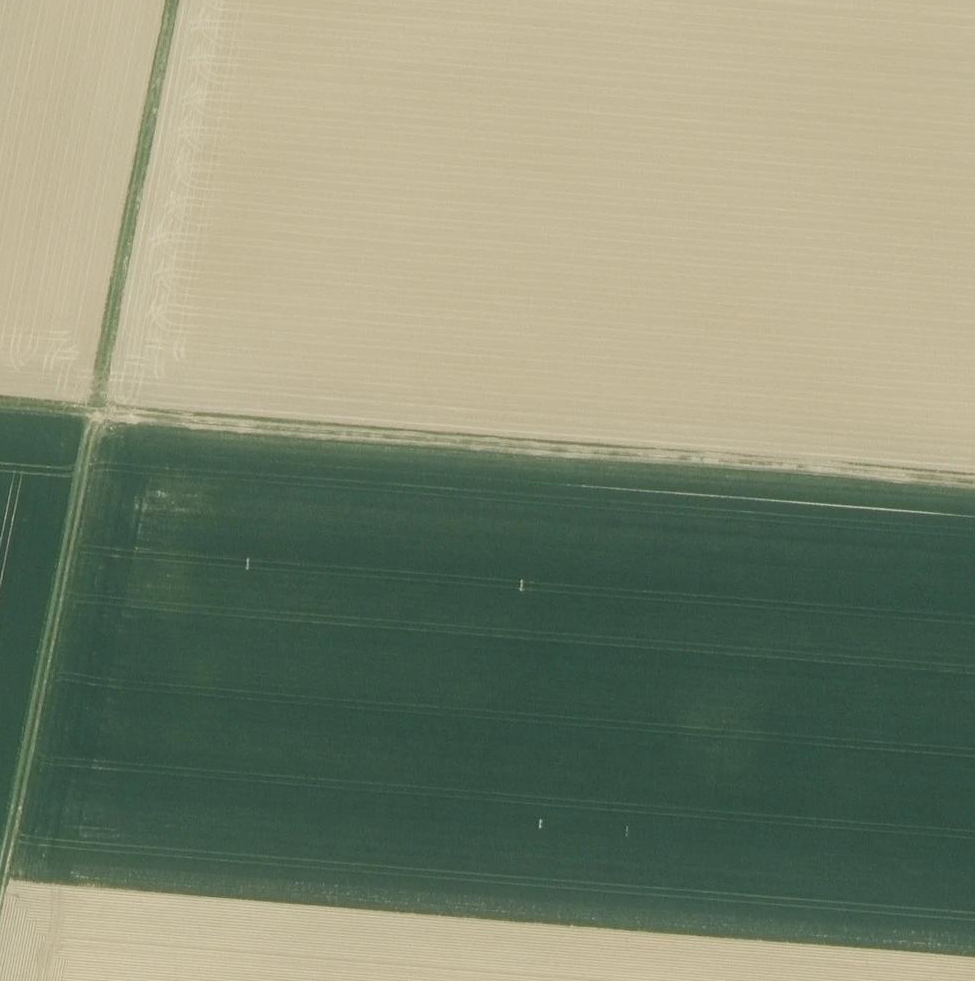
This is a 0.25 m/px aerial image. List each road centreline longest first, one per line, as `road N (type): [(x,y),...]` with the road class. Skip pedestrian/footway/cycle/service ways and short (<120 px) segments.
road 1 (track): [(974,482),(92,415)]
road 2 (track): [(0,883),(92,415)]
road 3 (track): [(92,415),(173,0)]

